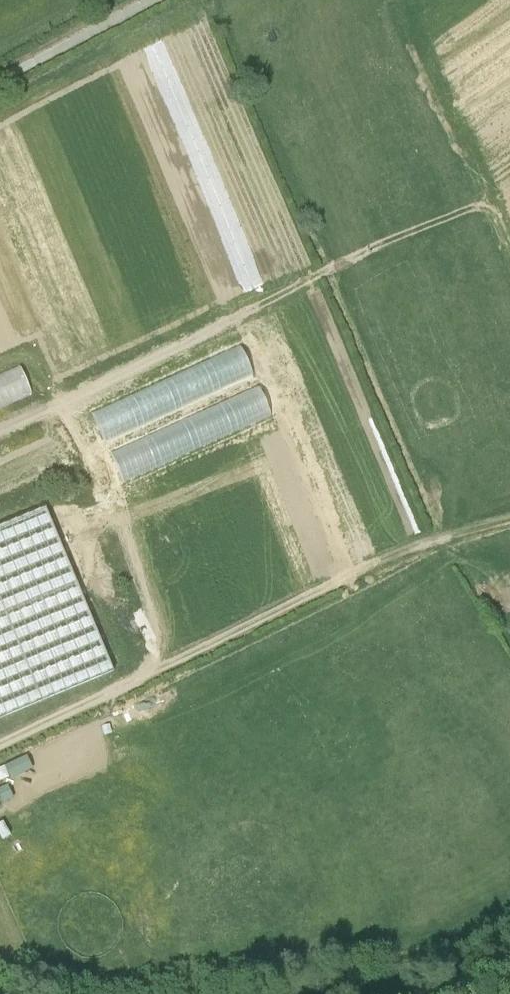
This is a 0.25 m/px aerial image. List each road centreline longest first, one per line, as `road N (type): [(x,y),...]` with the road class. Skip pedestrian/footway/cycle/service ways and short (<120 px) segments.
road 1 (track): [(0,741),(427,541),(509,518)]

